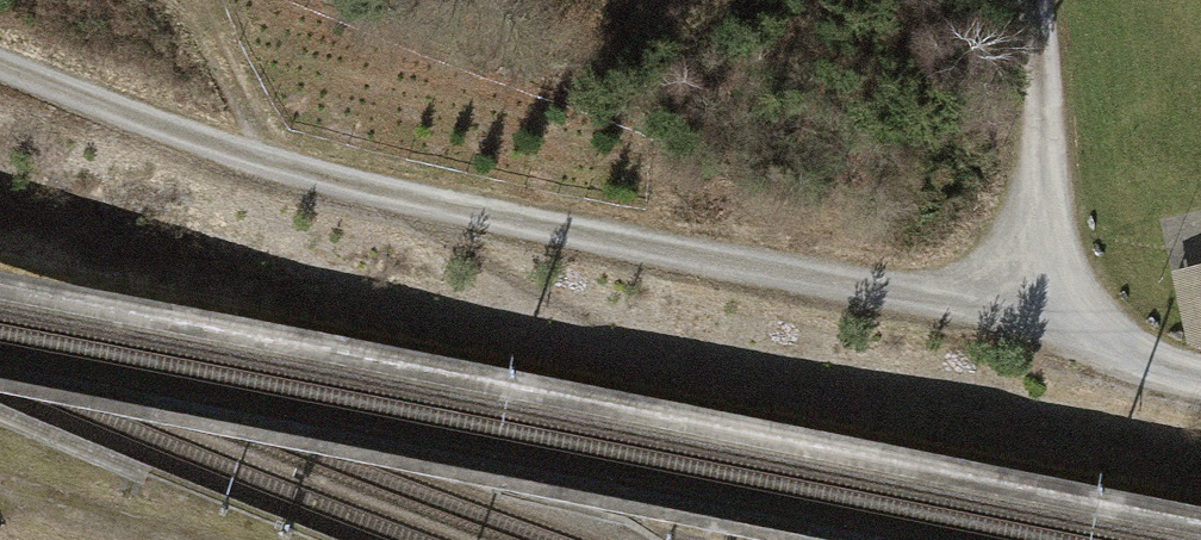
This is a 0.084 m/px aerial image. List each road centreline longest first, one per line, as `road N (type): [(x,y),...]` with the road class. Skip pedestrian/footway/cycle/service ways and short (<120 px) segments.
road 1 (track): [(1041,332),(335,179),(0,63)]
road 2 (track): [(1034,0),(1044,130),(1041,332)]
road 3 (track): [(271,161),(194,0)]
road 4 (track): [(1200,375),(1041,332)]
road 5 (track): [(0,489),(155,539)]

